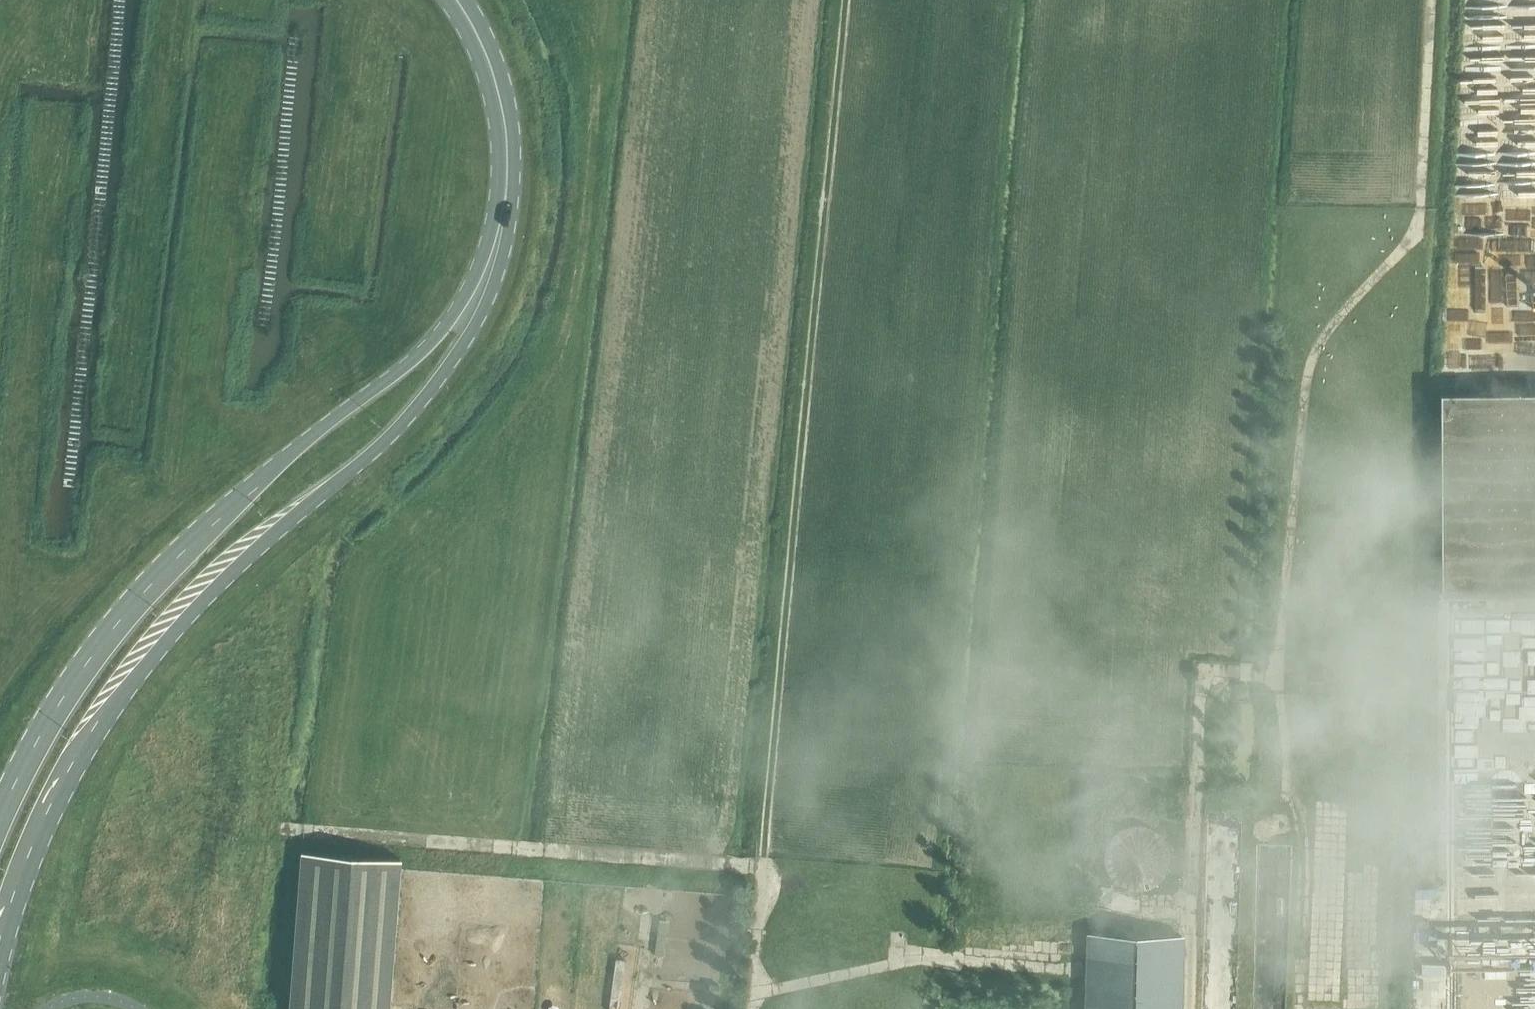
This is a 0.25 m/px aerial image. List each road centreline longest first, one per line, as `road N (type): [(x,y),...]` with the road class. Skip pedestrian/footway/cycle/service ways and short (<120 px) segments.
road 1 (track): [(1192,1008),(1210,674),(1276,674),(1316,349),(1417,231),(1434,0)]
road 2 (track): [(767,865),(856,0)]
road 3 (tertiary): [(0,932),(60,786),(90,739),(216,588),(411,414),(470,335),(488,273)]
road 4 (tertiary): [(488,273),(439,335),(253,483),(157,576),(38,739),(0,815)]
road 5 (track): [(756,1008),(767,865),(282,829)]
road 6 (track): [(762,941),(794,969),(829,981),(924,954),(1091,961)]
road 7 (tertiary): [(459,0),(493,69),(508,144),(502,227),(488,273)]

